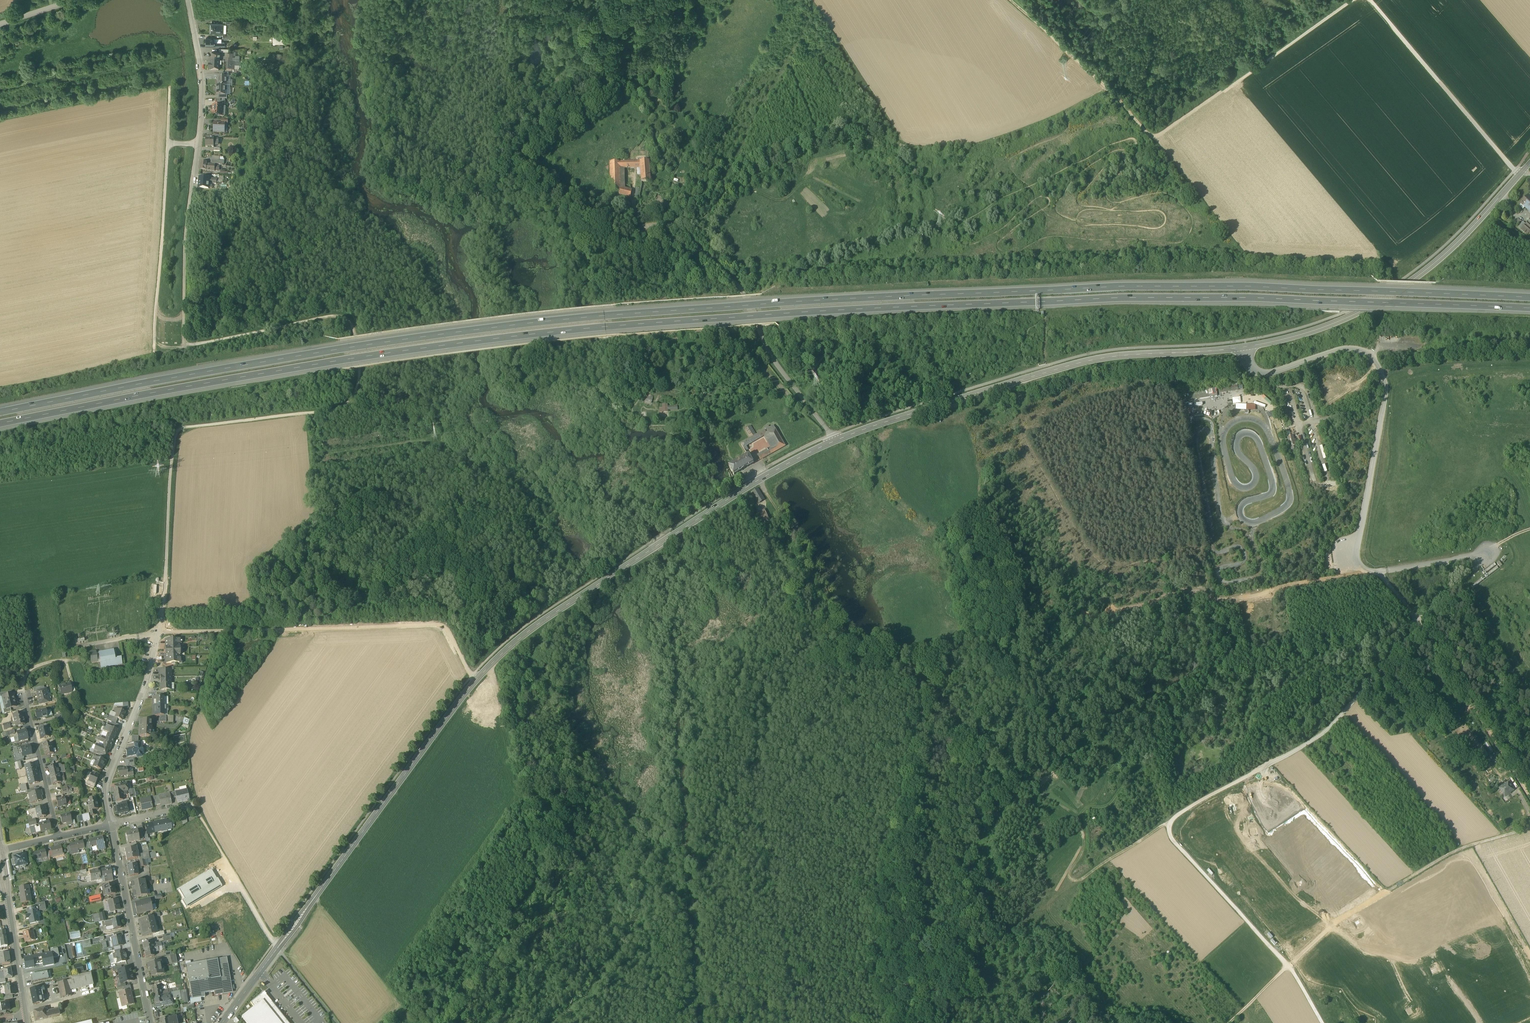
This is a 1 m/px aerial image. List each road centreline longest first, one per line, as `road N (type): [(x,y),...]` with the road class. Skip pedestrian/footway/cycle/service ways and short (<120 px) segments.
road 1 (motorway): [(0,423),(351,361),(776,315),(1141,301),(1529,310)]
road 2 (motorway): [(1529,299),(1129,290),(740,307),(349,350),(0,410)]
road 3 (tertiary): [(223,1022),(489,666),(663,542),(833,443)]
road 4 (track): [(160,629),(177,432),(338,409),(361,368),(348,318),(183,343),(191,192)]
road 5 (tertiary): [(833,443),(1086,361),(1243,347),(1343,318),(1418,277),(1529,163)]
road 6 (track): [(759,480),(845,624),(894,657),(918,697),(919,947),(933,1022)]
road 7 (track): [(1417,622),(1321,736),(1165,826),(1289,967)]
road 8 (track): [(160,629),(438,624),(477,679)]
road 9 (track): [(1114,618),(1128,566),(1141,561),(1193,557),(1208,596),(1217,599),(1366,572)]
road 10 (track): [(1010,0),(1152,143),(1243,76)]
road 11 (unclassified): [(833,443),(769,351),(743,289),(672,225),(635,224)]
road 12 (track): [(552,926),(489,666)]
road 13 (track): [(153,351),(169,89)]
road 14 (track): [(1377,572),(1417,622),(1459,588),(1529,697)]
road 15 (track): [(1529,176),(1510,167),(1370,0)]
road 16 (track): [(1165,826),(1061,895),(1046,880),(1080,830),(1065,810)]
road 17 (residential): [(58,837),(23,687),(36,666),(66,661)]
road 18 (residential): [(112,824),(105,786),(160,629)]
road 19 (track): [(1417,622),(1529,792)]
road 20 (residential): [(151,1022),(112,824)]
road 21 (residential): [(188,0),(201,75),(191,192)]
road 22 (tertiary): [(25,1015),(1,850)]
road 23 (track): [(191,810),(274,942)]
road 24 (track): [(1352,0),(1243,76)]

